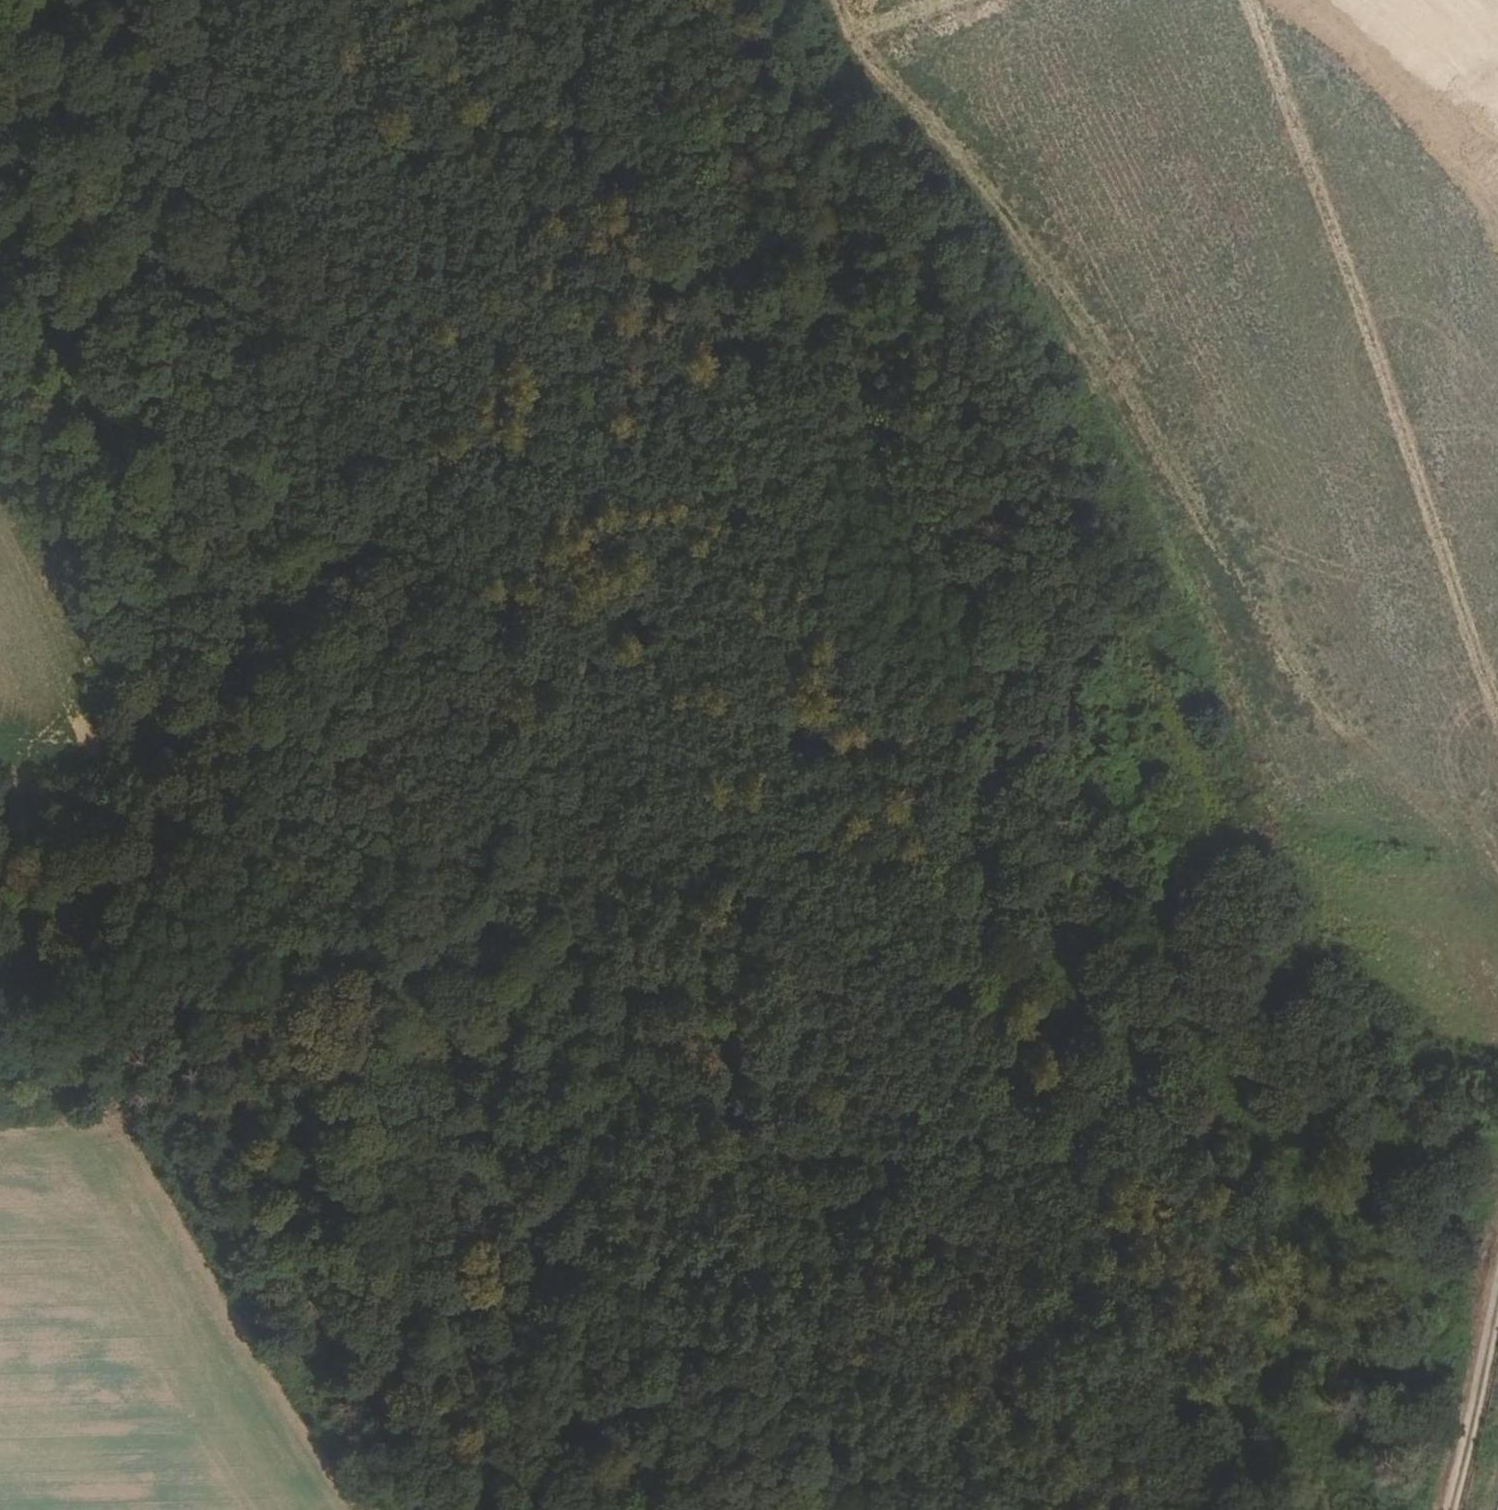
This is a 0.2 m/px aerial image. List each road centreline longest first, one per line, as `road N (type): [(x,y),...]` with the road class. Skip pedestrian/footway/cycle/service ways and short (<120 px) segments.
road 1 (track): [(1449,1509),(1497,1296)]
road 2 (track): [(1406,0),(1497,79)]

